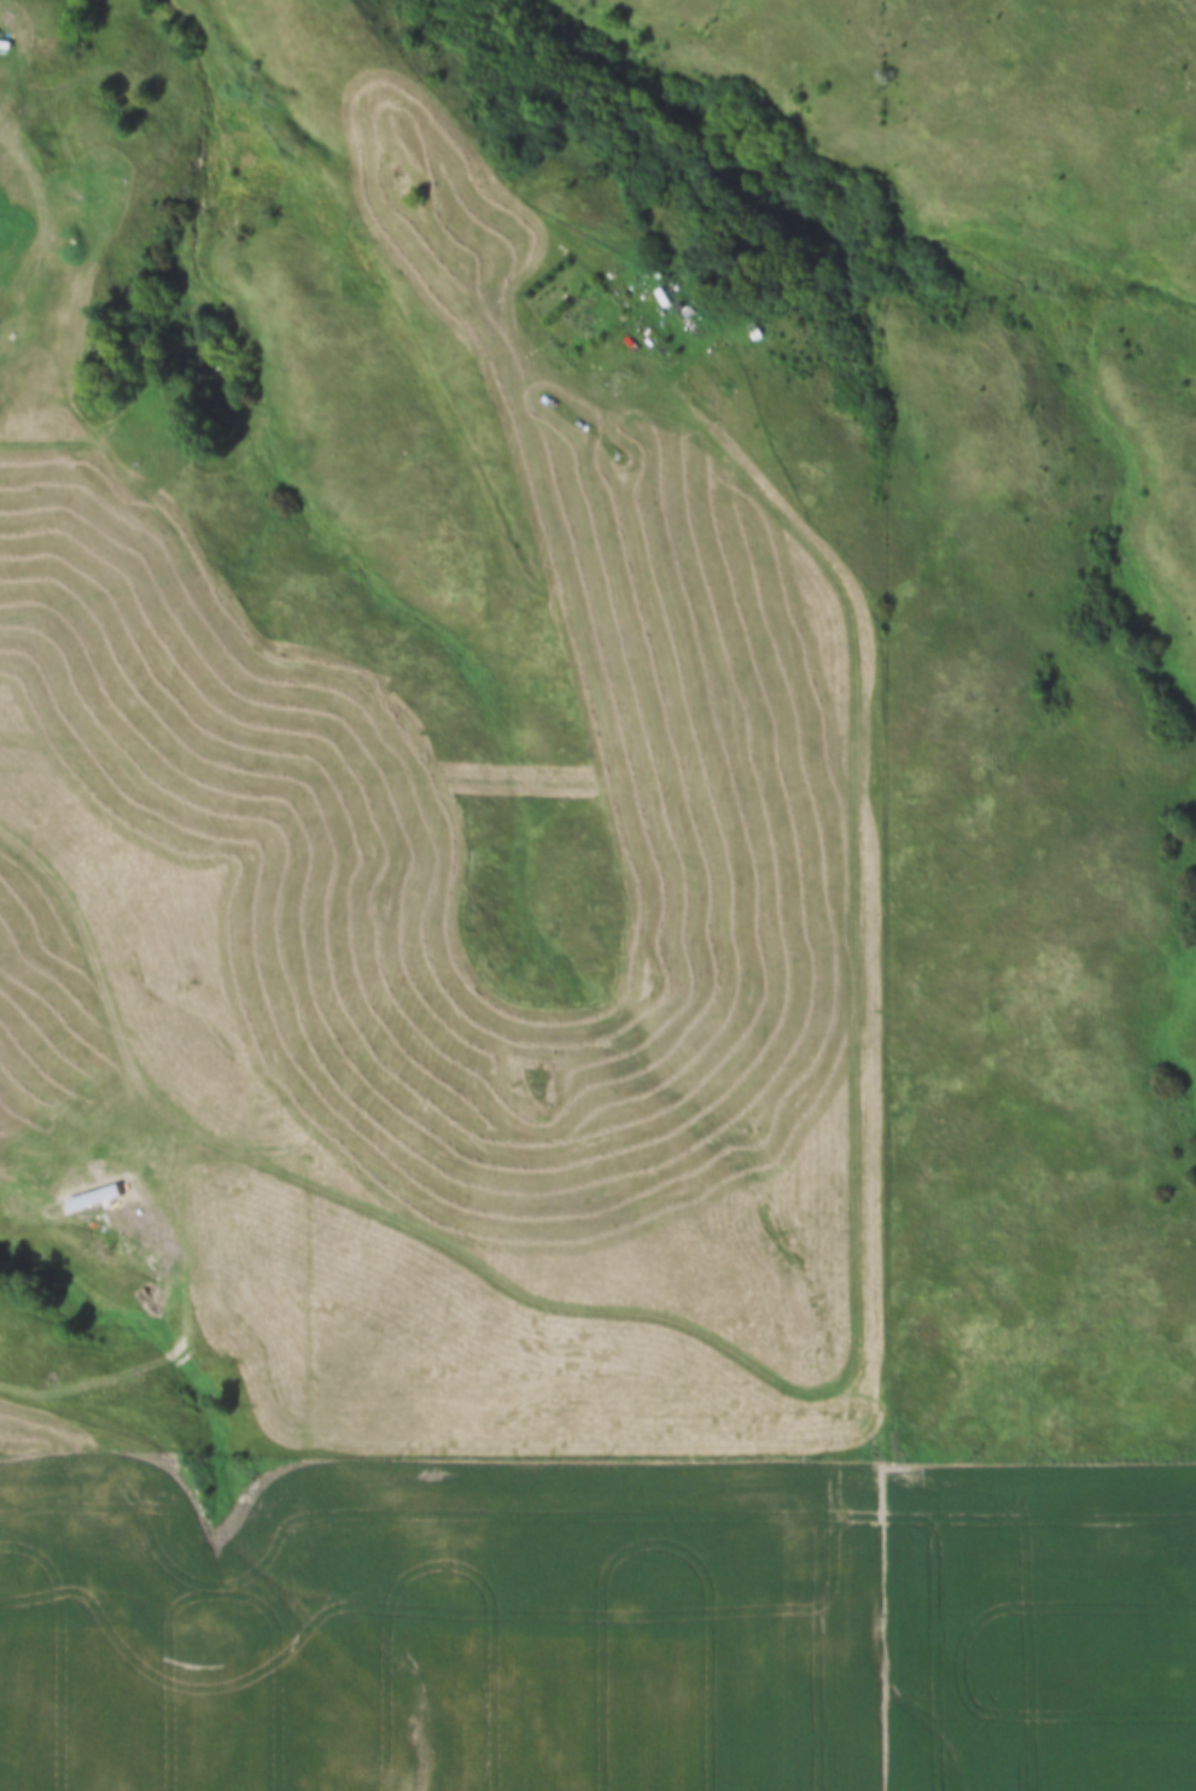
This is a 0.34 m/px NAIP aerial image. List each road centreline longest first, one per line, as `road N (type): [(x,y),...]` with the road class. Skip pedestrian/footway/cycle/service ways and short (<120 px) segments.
road 1 (track): [(884,1790),(882,1469),(189,1458),(0,1395)]

